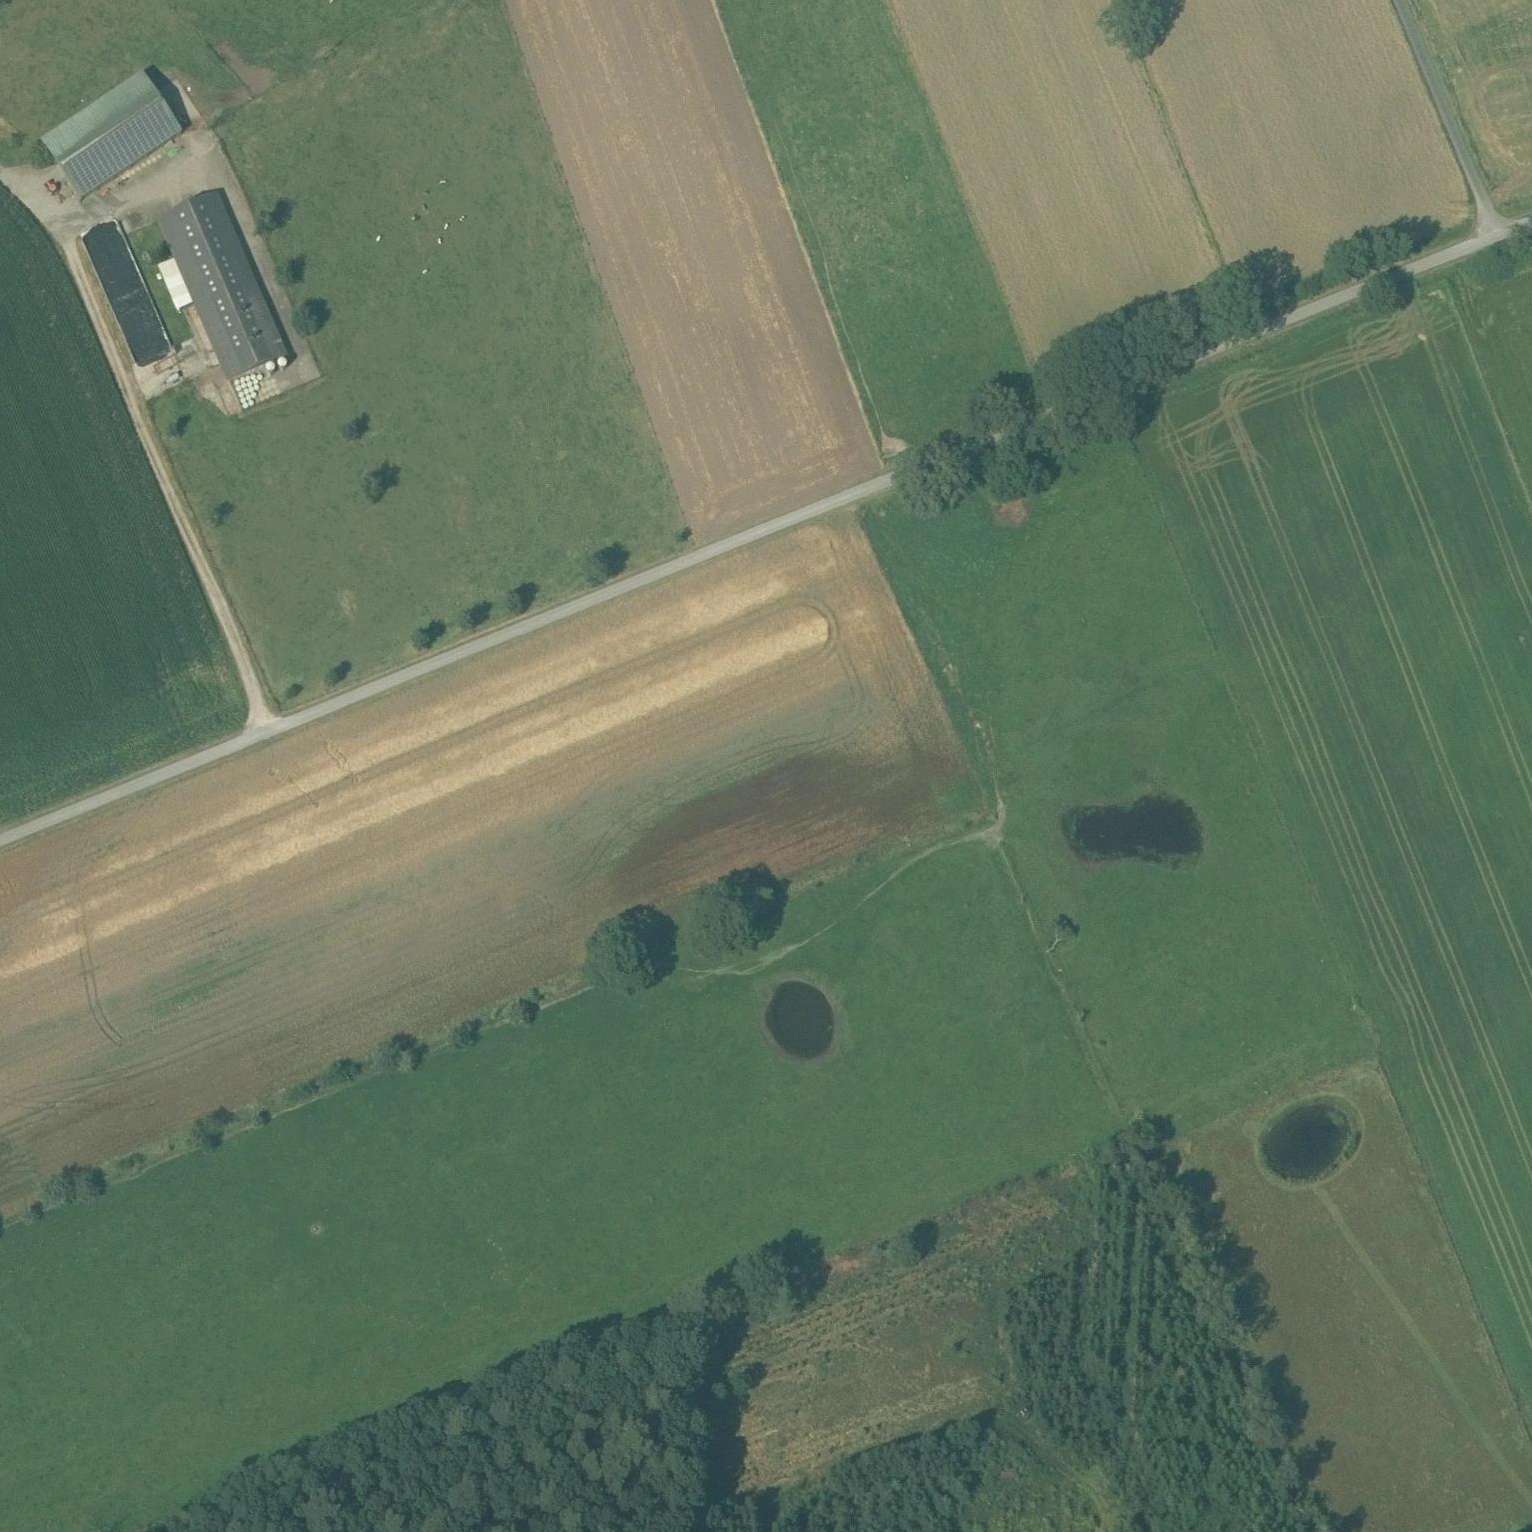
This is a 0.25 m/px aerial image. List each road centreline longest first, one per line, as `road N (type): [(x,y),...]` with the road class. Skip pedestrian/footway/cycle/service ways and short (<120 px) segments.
road 1 (unclassified): [(1531,222),(0,839)]
road 2 (track): [(0,170),(70,246),(271,731)]

